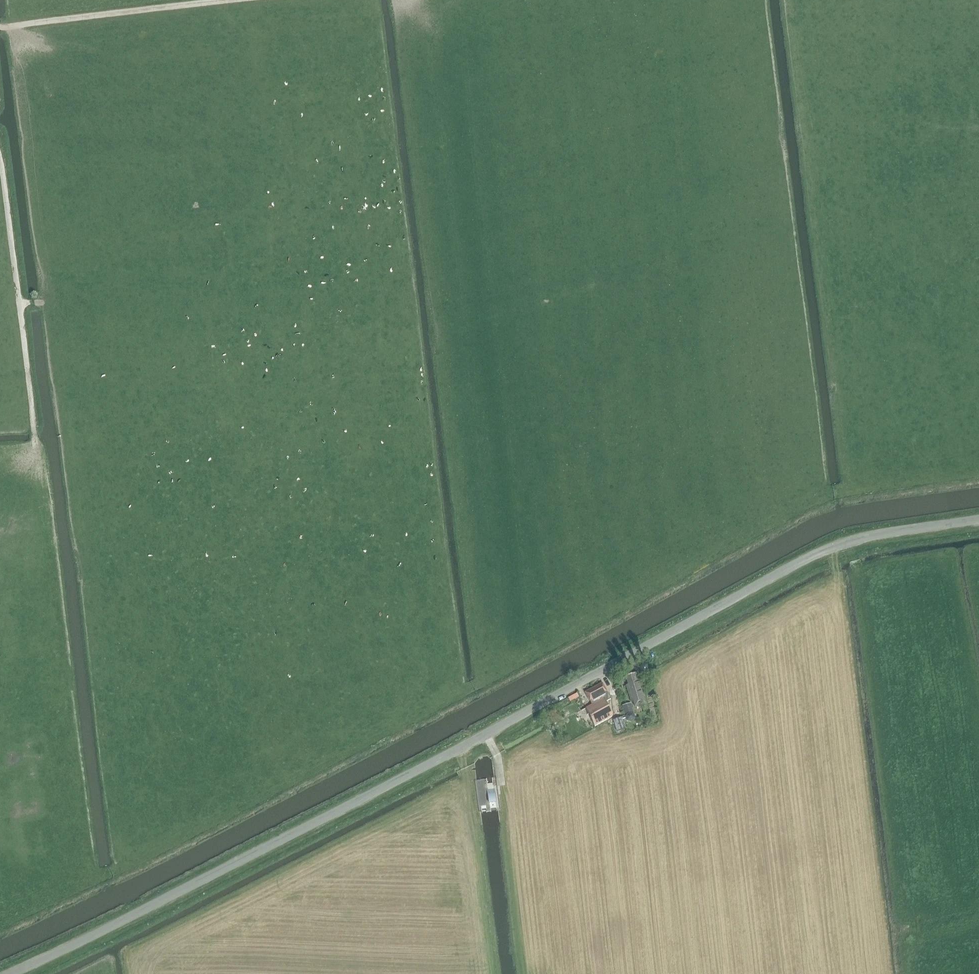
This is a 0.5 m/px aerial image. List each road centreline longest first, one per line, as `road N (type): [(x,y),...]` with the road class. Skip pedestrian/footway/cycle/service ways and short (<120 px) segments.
road 1 (unclassified): [(11,973),(807,564),(871,540),(978,525)]
road 2 (track): [(35,448),(0,160)]
road 3 (track): [(229,0),(0,26)]

